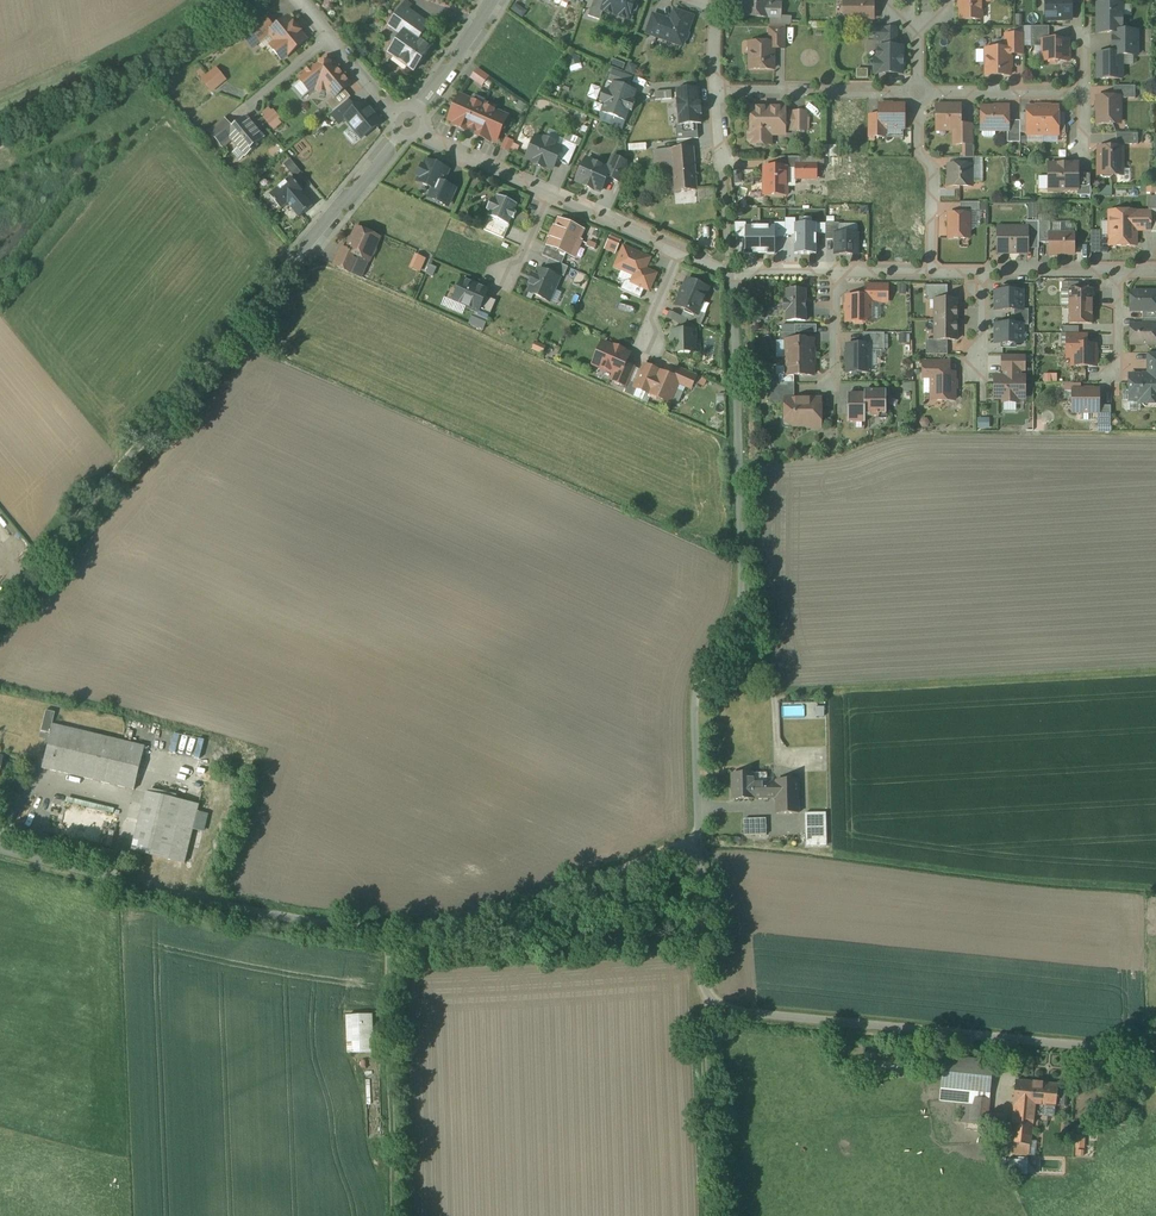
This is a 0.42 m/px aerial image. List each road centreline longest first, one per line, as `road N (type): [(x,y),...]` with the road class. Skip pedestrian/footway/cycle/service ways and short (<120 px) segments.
road 1 (unclassified): [(702,838),(480,923),(391,933),(254,915),(0,852)]
road 2 (unclassified): [(407,131),(0,601)]
road 3 (unclassified): [(1155,1058),(709,1009),(702,838)]
road 4 (unclassified): [(732,271),(742,604),(699,684),(702,838)]
road 5 (track): [(391,933),(398,1215)]
road 6 (track): [(709,1009),(716,1215)]
road 7 (residential): [(719,94),(921,93)]
road 8 (residential): [(935,275),(936,171),(921,154),(921,93)]
road 9 (residential): [(921,93),(1087,94)]
road 10 (residential): [(407,131),(500,0)]
road 11 (residential): [(553,194),(407,131)]
road 12 (residential): [(1122,275),(979,275)]
road 13 (residential): [(684,250),(553,194)]
road 14 (residential): [(719,94),(728,215)]
road 15 (residential): [(331,37),(407,131)]

